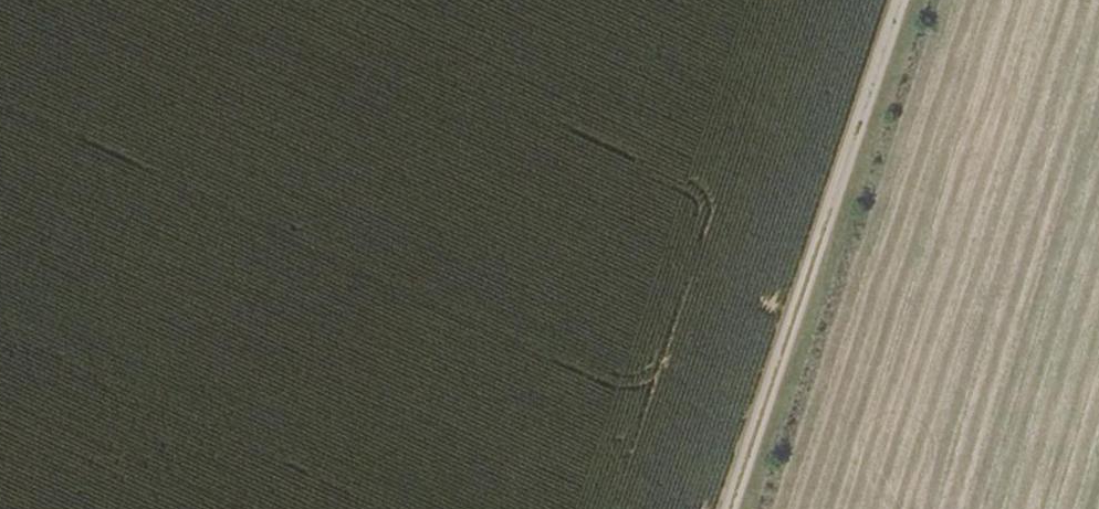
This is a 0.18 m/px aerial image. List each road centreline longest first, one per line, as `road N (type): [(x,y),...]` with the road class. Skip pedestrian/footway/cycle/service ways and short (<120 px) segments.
road 1 (track): [(715,508),(889,0)]

